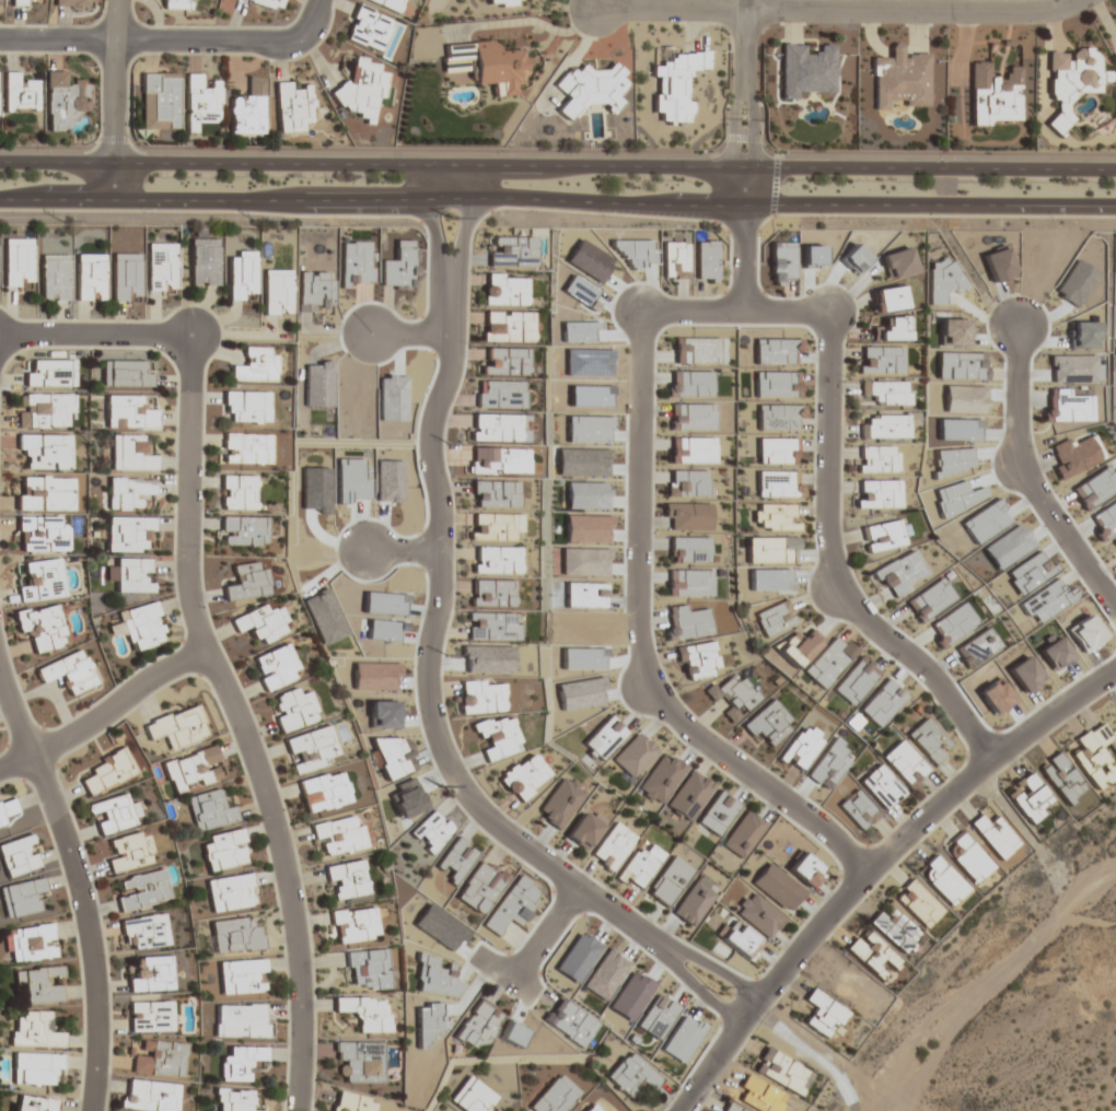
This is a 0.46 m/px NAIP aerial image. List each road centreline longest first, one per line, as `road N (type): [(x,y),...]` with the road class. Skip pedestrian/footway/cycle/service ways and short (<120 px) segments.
road 1 (residential): [(861,875),(833,837),(643,694),(641,313),(827,314),(830,592),(940,689),(986,762)]
road 2 (tertiary): [(0,199),(1115,215)]
road 3 (tertiary): [(1115,170),(0,163)]
road 4 (residential): [(450,165),(446,381),(429,447),(437,630),(426,695),(443,768),(504,844),(745,1015)]
road 5 (residential): [(680,1110),(745,1015),(861,875),(986,762),(1115,671)]
road 6 (residential): [(202,653),(190,605),(191,341),(0,341)]
road 7 (residential): [(1080,0),(1041,12),(595,10)]
road 8 (residential): [(202,653),(248,742),(287,872),(302,998),(299,1110)]
road 9 (residential): [(32,761),(75,865),(96,973),(100,1068),(92,1110)]
road 10 (residential): [(0,39),(274,40),(300,32),(318,0)]
road 11 (residential): [(1016,332),(1014,470),(1115,617)]
road 12 (residential): [(745,0),(739,314)]
road 13 (residential): [(202,653),(95,725),(0,774)]
road 14 (residential): [(119,0),(115,198)]

